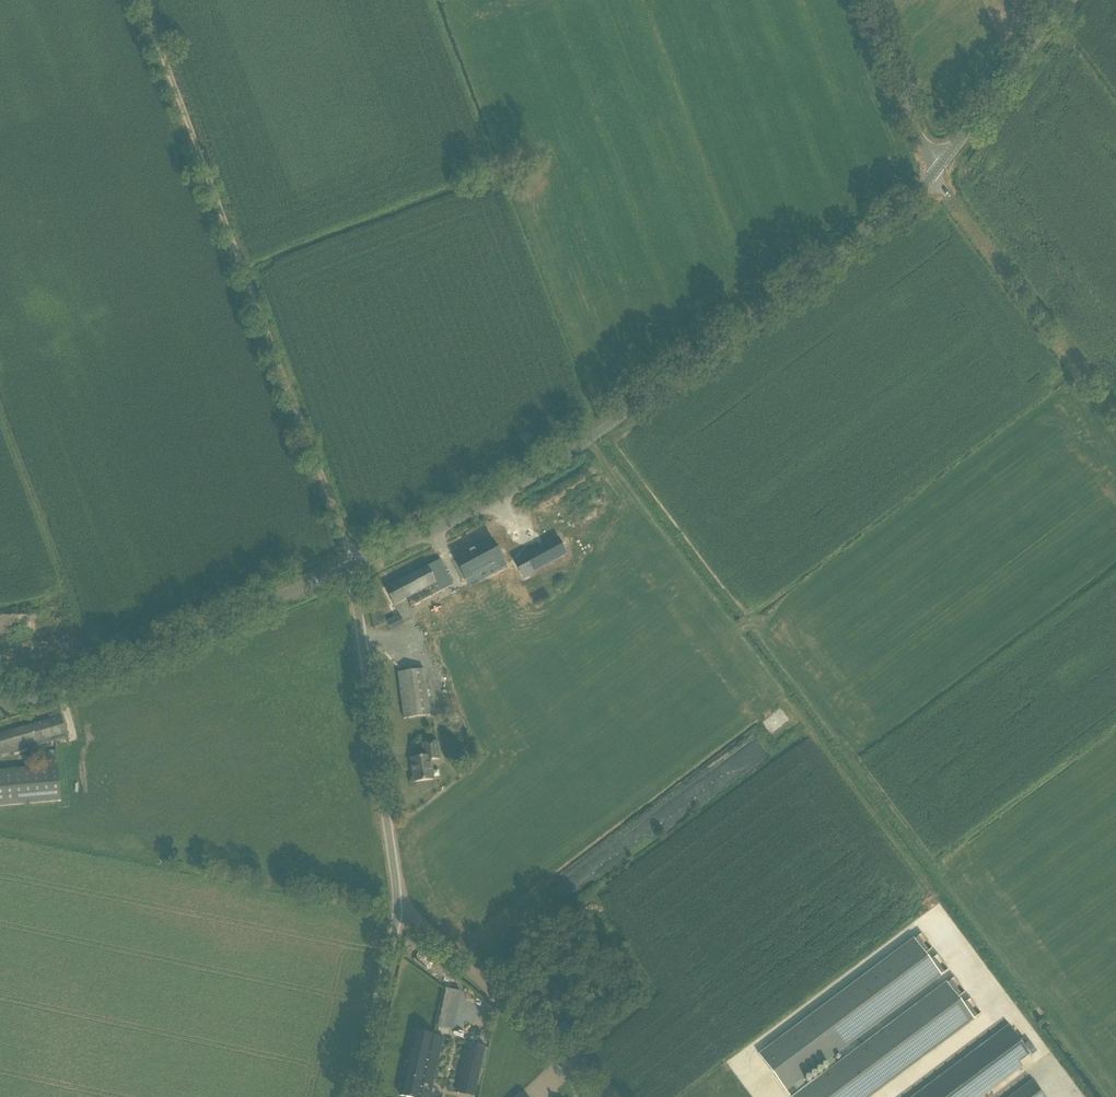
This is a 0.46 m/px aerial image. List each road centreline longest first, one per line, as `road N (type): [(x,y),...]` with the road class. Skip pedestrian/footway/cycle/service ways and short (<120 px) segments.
road 1 (unclassified): [(351,567),(495,498),(617,419),(933,179)]
road 2 (track): [(357,564),(146,0)]
road 3 (unclassified): [(0,704),(110,668),(351,567)]
road 4 (unclassified): [(396,914),(351,567)]
road 5 (track): [(933,179),(1115,415)]
road 6 (unclassified): [(607,1096),(551,1040),(396,914)]
road 7 (unclassified): [(933,179),(1065,0)]
road 8 (unclassified): [(933,179),(862,0)]
road 9 (unclassified): [(356,1096),(396,914)]

